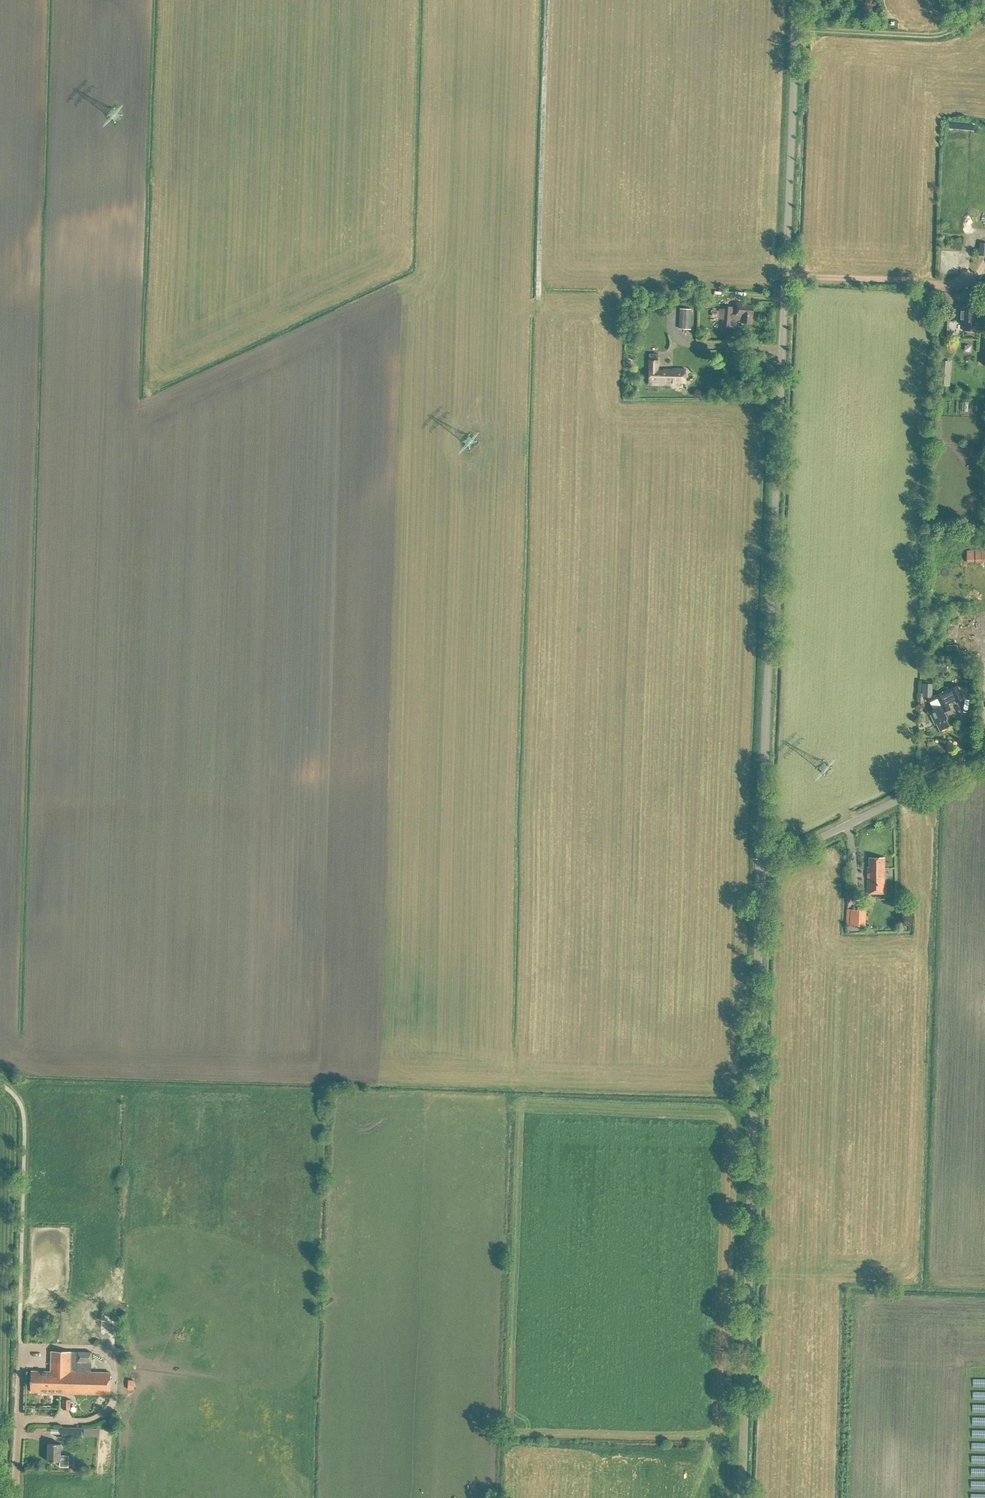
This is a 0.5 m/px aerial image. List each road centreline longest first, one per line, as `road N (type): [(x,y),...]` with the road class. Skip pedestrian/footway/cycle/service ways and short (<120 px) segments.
road 1 (unclassified): [(762,864),(794,0)]
road 2 (unclassified): [(741,1497),(762,864)]
road 3 (unclassified): [(762,864),(984,760)]
road 4 (track): [(792,30),(938,39),(984,14)]
road 5 (residential): [(15,1497),(20,1345)]

